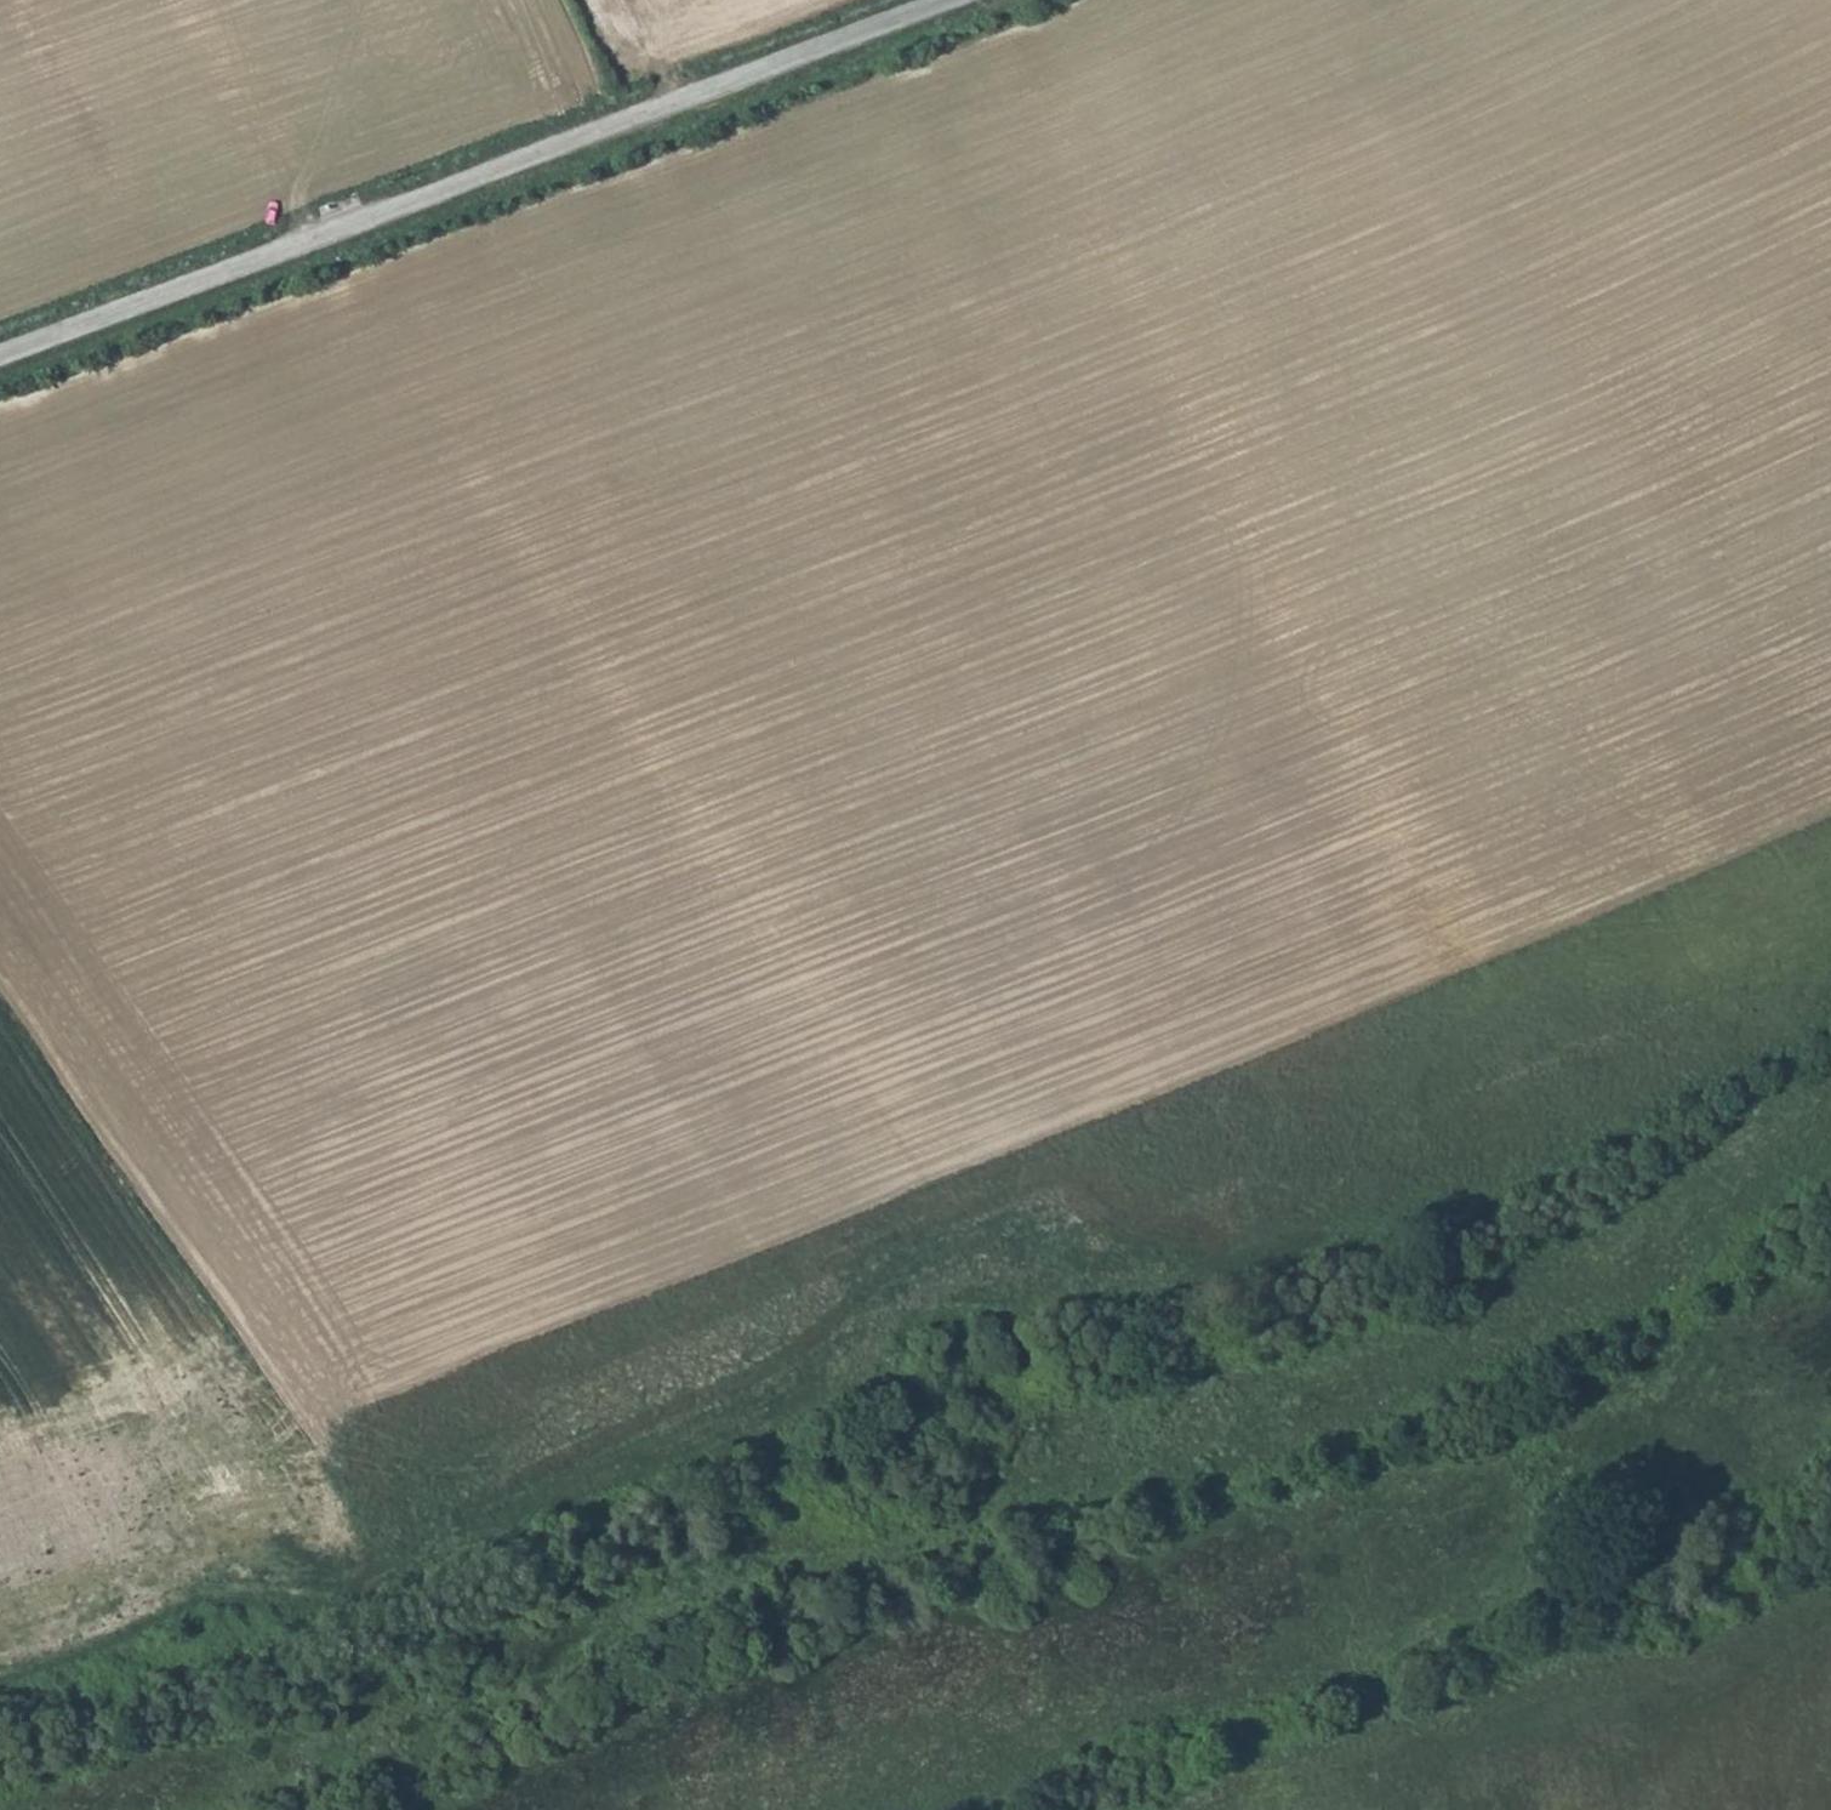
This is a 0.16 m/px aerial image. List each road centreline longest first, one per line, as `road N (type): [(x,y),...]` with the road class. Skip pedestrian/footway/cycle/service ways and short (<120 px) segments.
road 1 (unclassified): [(0,357),(949,0)]

